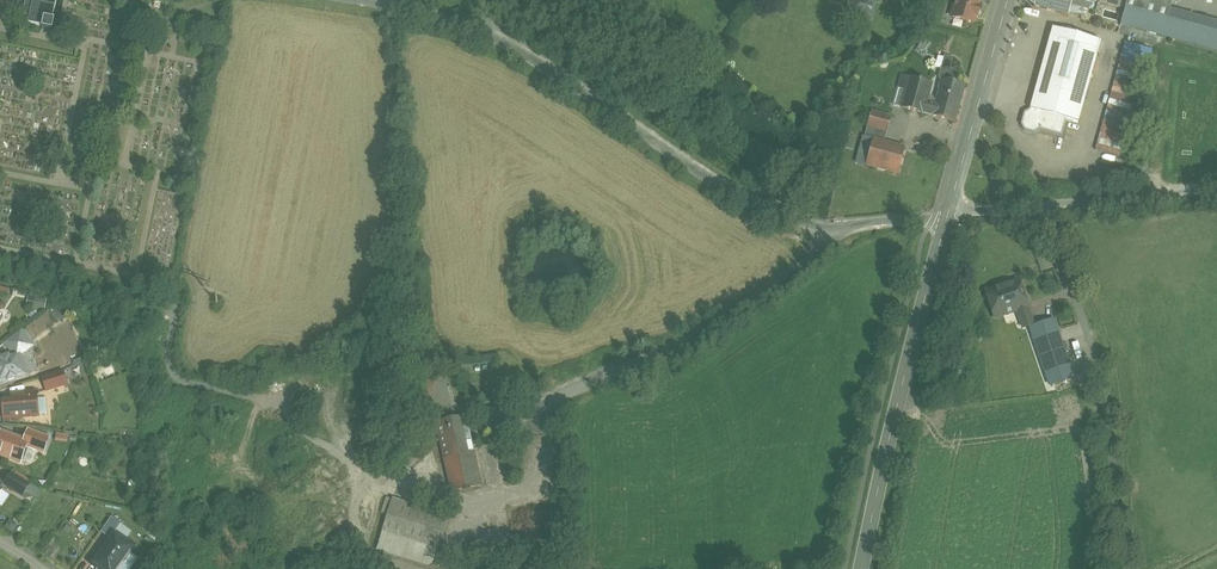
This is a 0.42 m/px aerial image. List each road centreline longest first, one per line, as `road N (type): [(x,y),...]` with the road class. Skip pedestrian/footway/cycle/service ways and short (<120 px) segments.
road 1 (residential): [(948,215),(856,230),(779,217),(489,33)]
road 2 (secondary): [(948,215),(861,568)]
road 3 (unclassified): [(1216,187),(948,215)]
road 4 (secondary): [(1008,0),(948,215)]
road 5 (residential): [(489,33),(324,0)]

